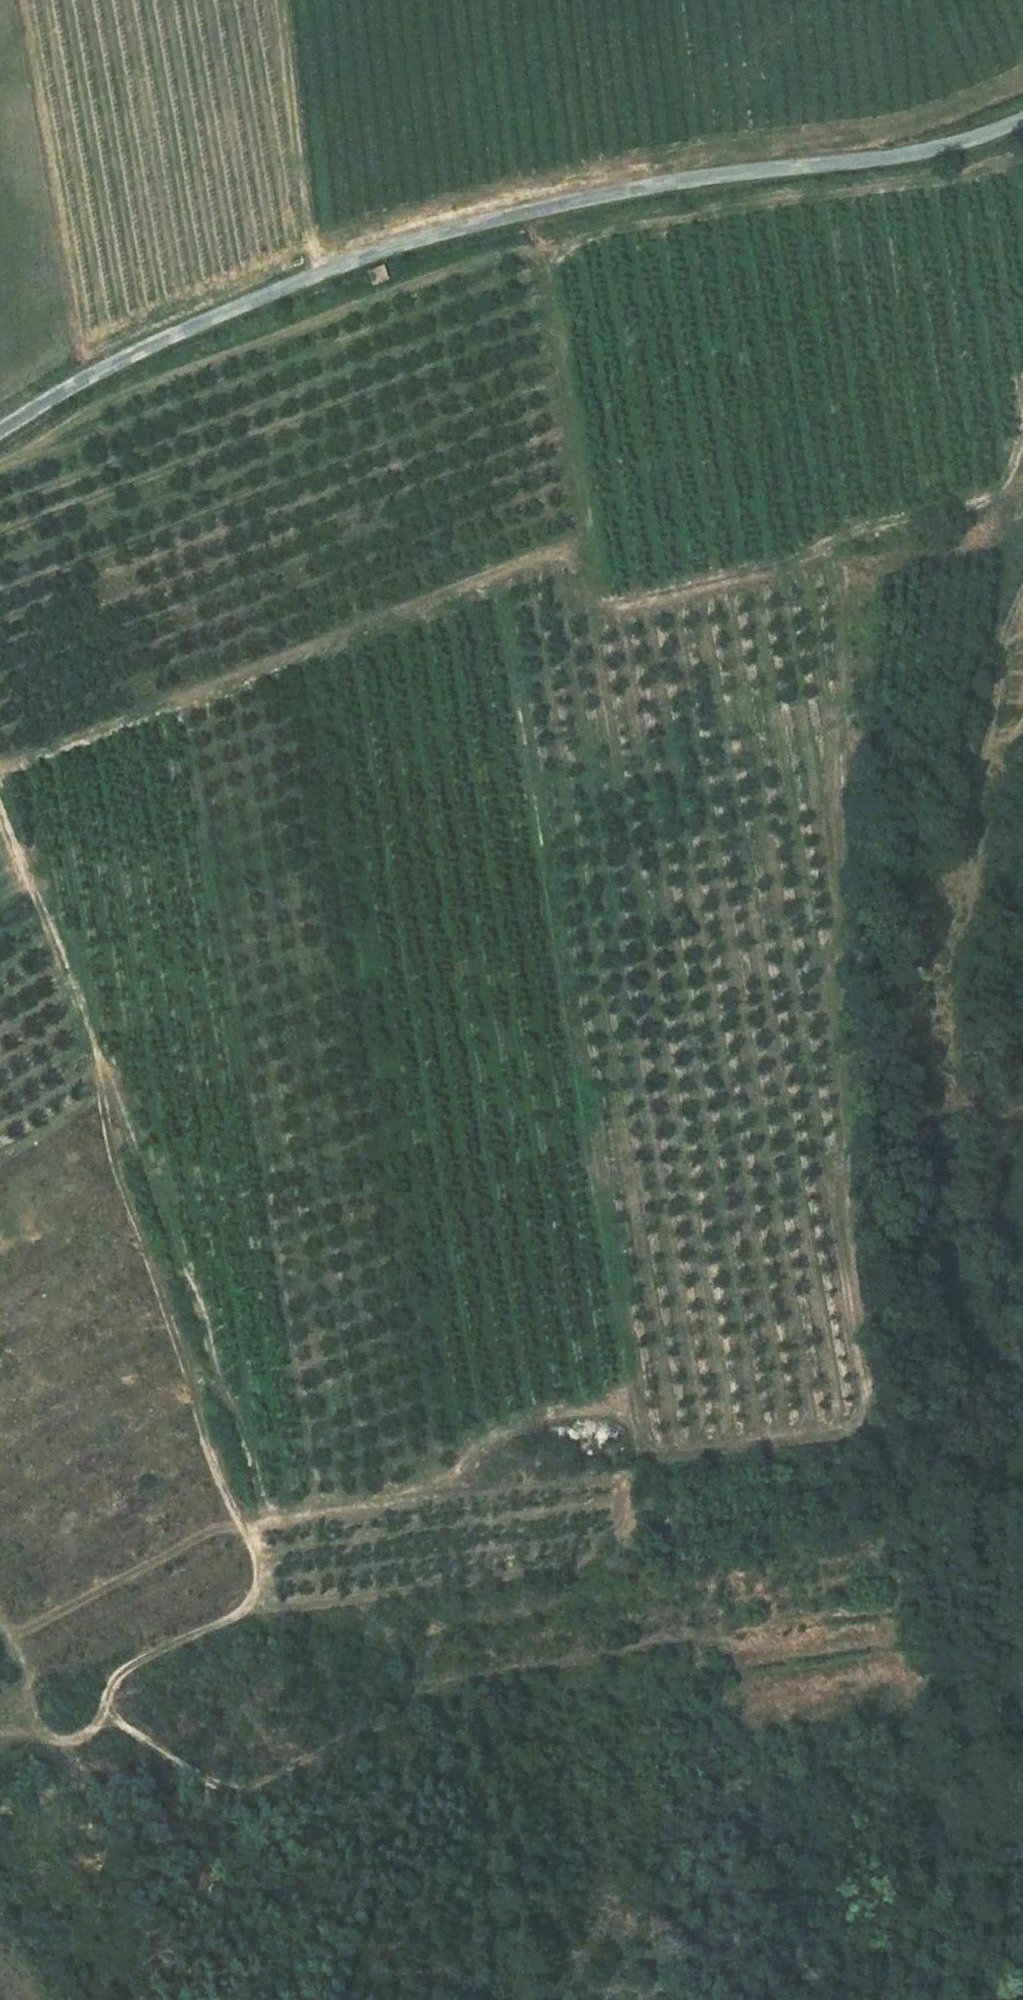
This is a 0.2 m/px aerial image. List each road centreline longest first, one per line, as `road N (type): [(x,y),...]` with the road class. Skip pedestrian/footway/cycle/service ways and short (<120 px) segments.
road 1 (track): [(0,805),(81,1007),(118,1173),(212,1462),(259,1566),(245,1610),(129,1665),(83,1736),(61,1742),(34,1739),(25,1682),(0,1630)]
road 2 (unclassified): [(0,433),(116,362),(397,243),(684,180),(919,158),(1022,118)]

